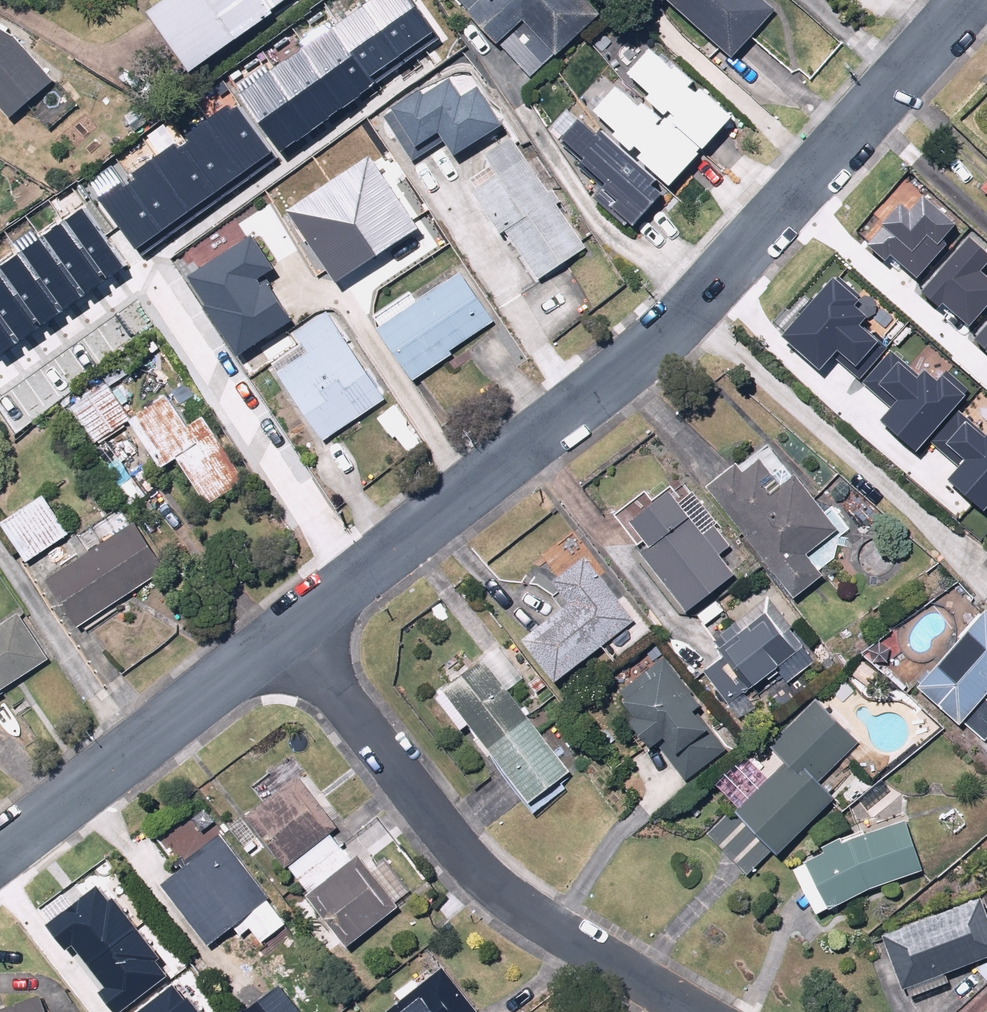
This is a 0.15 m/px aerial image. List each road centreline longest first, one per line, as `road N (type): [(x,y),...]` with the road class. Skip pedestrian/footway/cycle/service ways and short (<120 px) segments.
road 1 (residential): [(967,0),(651,347),(290,625)]
road 2 (residential): [(290,625),(572,945),(682,1011)]
road 3 (residential): [(290,625),(0,850)]

